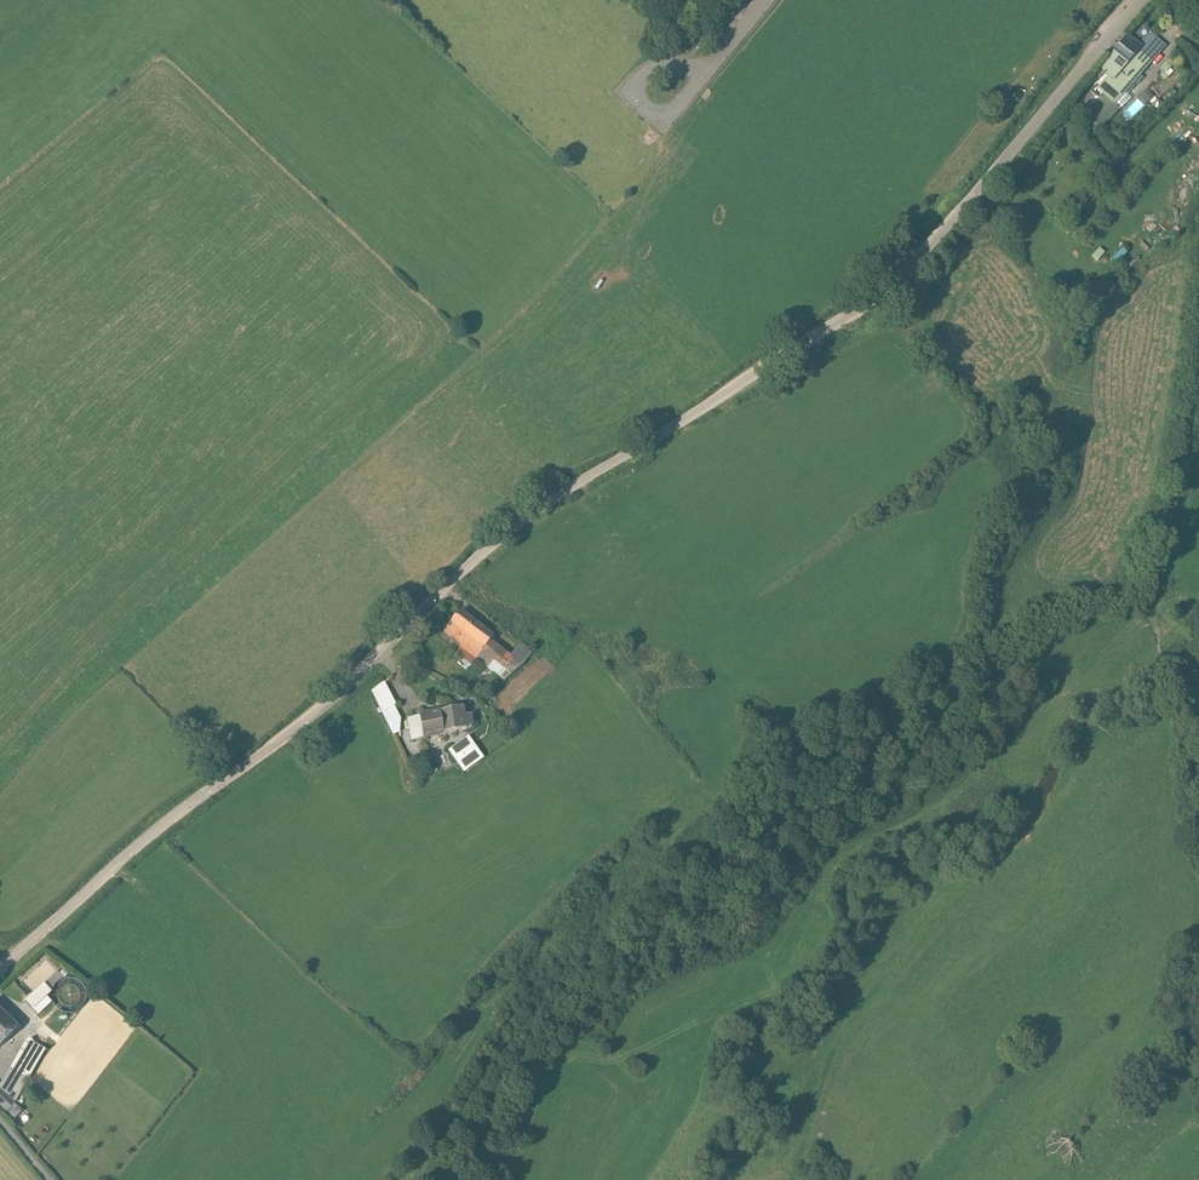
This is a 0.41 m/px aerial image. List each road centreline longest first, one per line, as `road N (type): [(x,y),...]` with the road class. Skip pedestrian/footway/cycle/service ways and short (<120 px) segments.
road 1 (unclassified): [(0,976),(154,833),(372,663),(493,543),(894,285),(1144,0)]
road 2 (track): [(1160,644),(1156,567),(1187,459),(1198,325)]
road 3 (residential): [(698,73),(656,71),(637,81),(634,101),(661,120),(692,84)]

